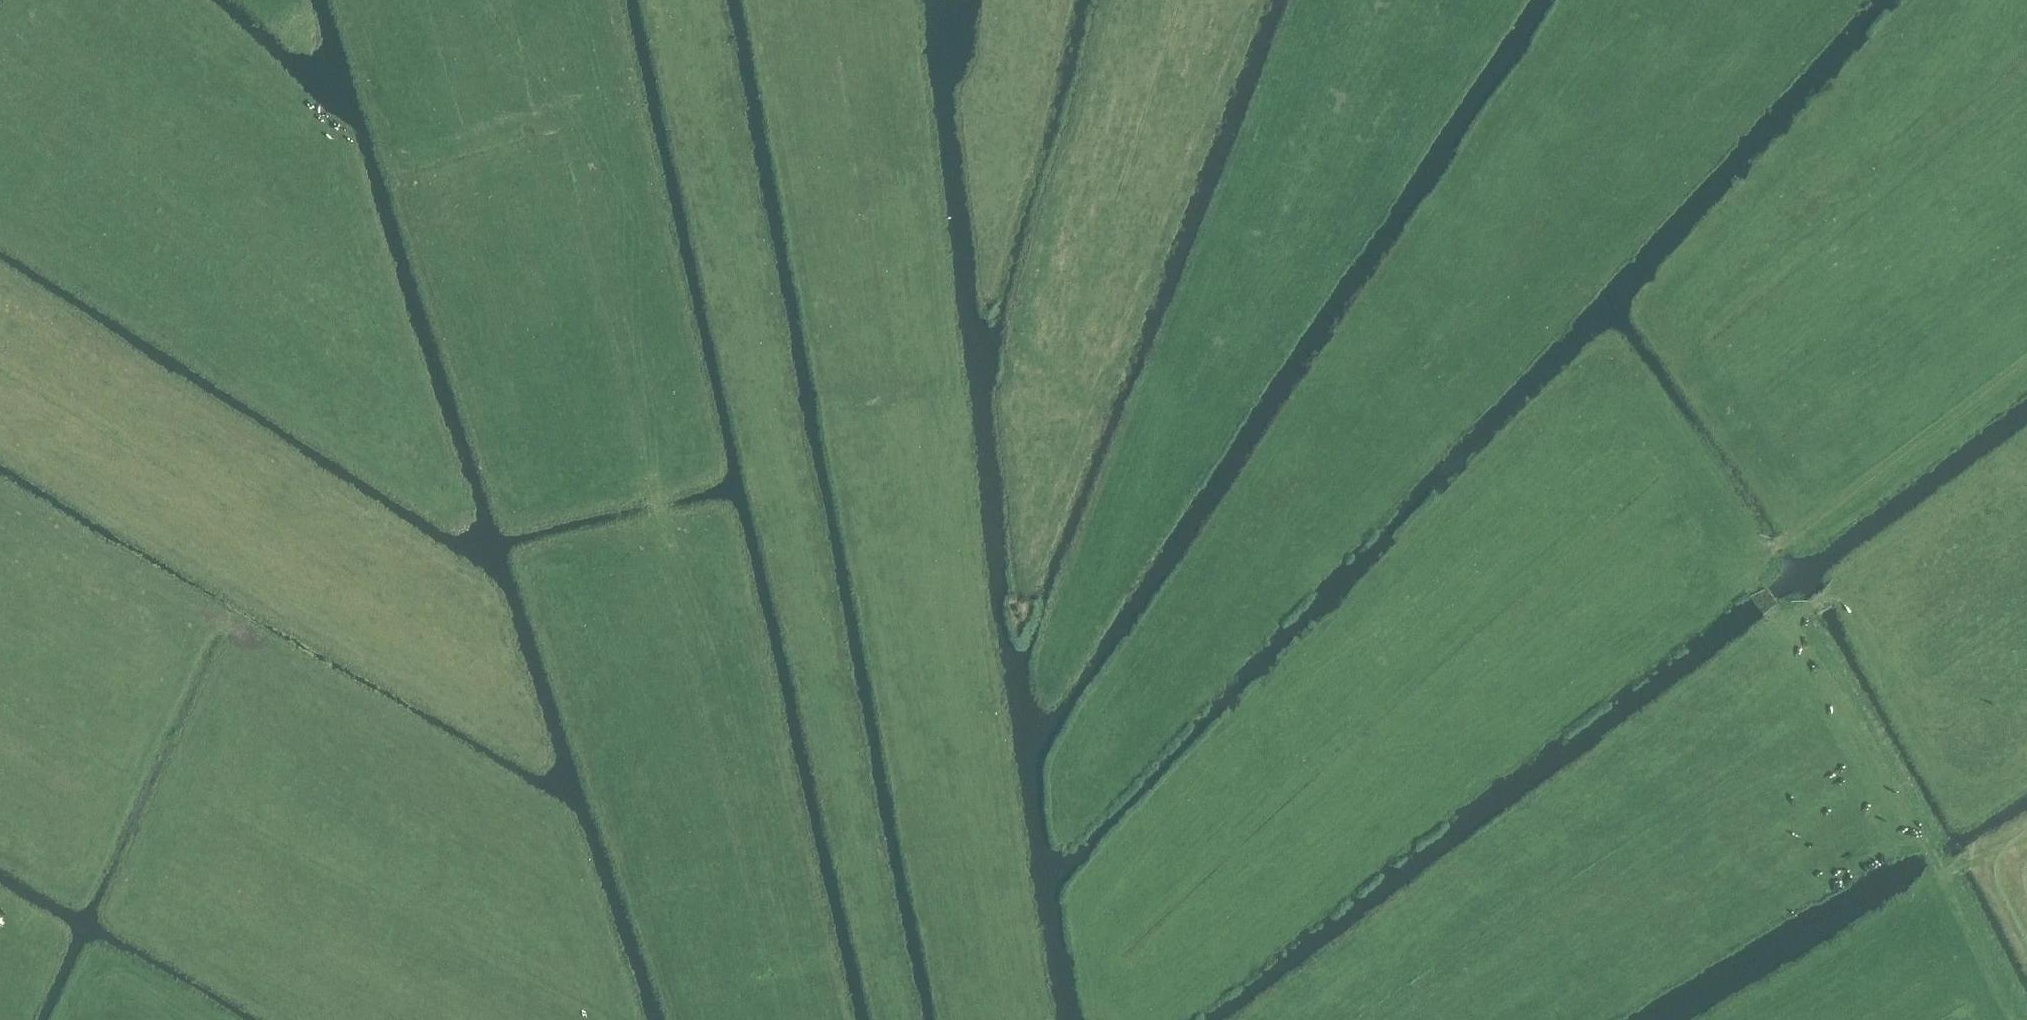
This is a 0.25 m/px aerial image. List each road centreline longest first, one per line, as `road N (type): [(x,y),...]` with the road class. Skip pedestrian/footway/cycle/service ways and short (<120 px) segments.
road 1 (track): [(2026,361),(1755,581),(1786,627)]
road 2 (track): [(1943,872),(1786,627),(1840,589)]
road 3 (track): [(2019,1019),(1943,872),(1972,858)]

